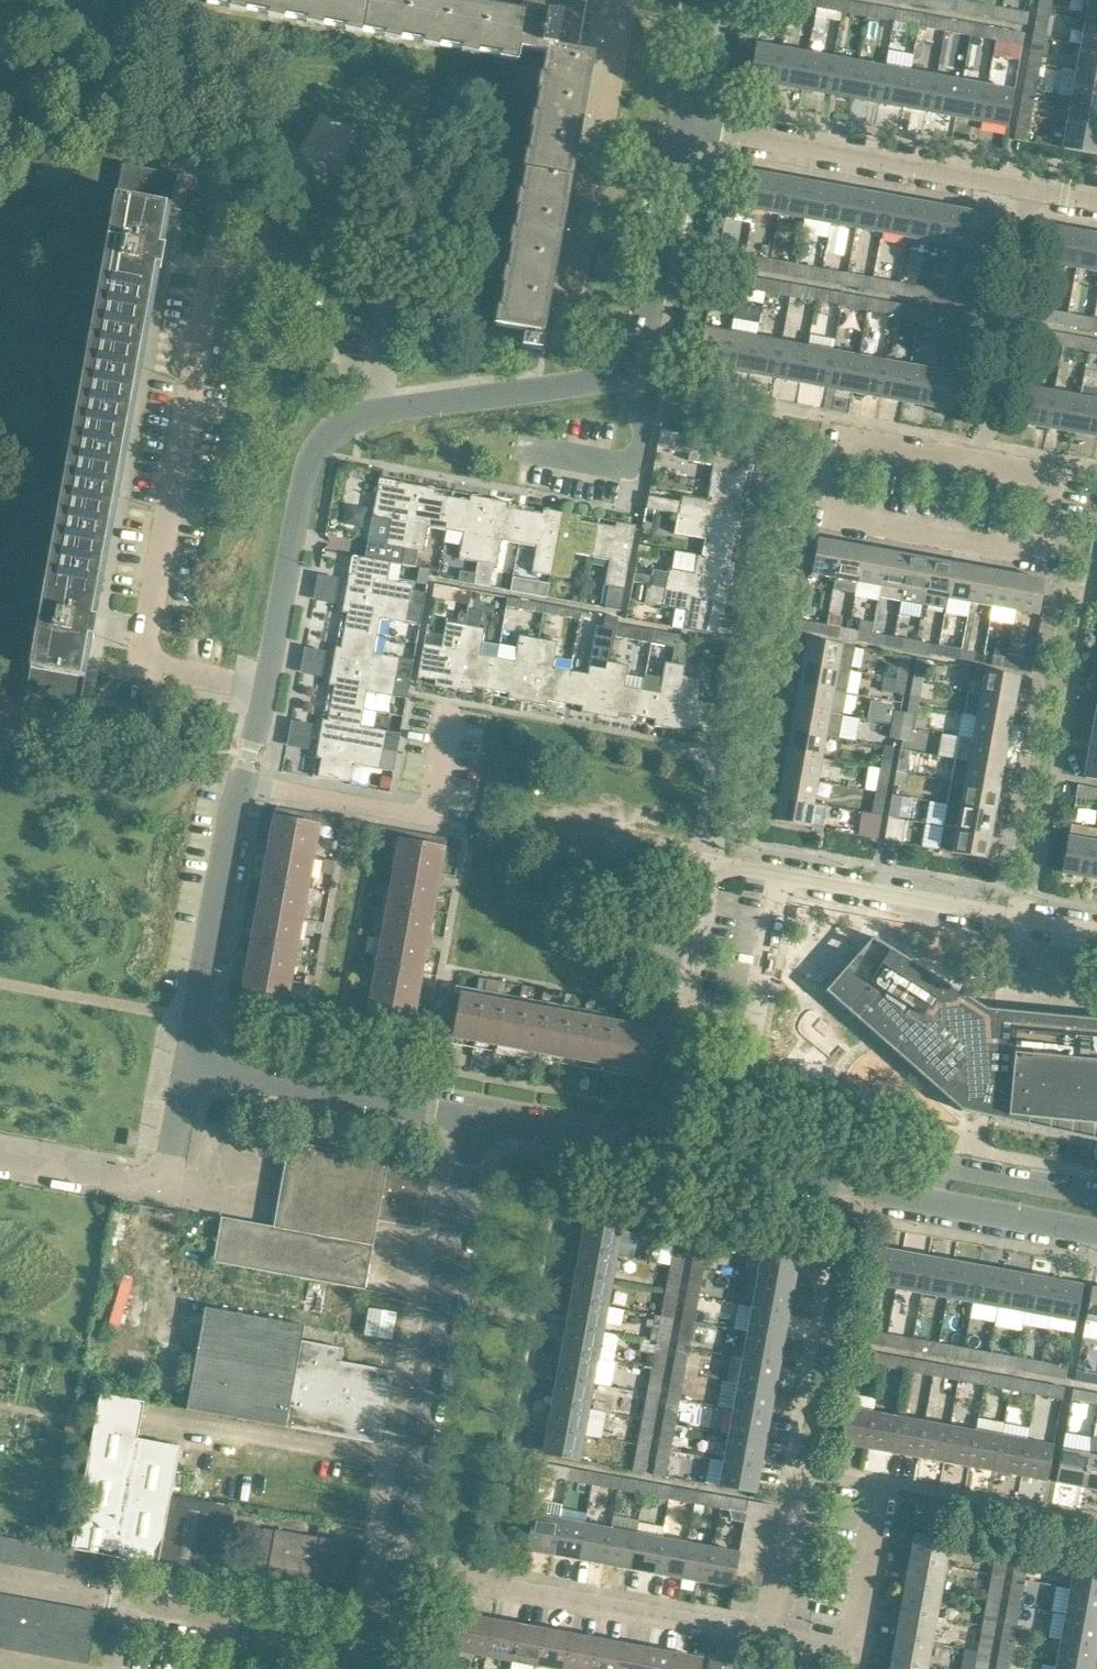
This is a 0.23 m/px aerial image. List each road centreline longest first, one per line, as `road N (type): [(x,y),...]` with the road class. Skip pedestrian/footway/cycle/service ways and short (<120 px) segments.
road 1 (residential): [(652,1155),(708,883),(718,870),(734,865),(1030,918)]
road 2 (unclassified): [(265,695),(164,677),(145,654),(218,255)]
road 3 (residential): [(369,412),(599,380),(627,361),(648,319),(686,126)]
road 4 (residential): [(389,1571),(471,1119)]
road 5 (residential): [(1096,1236),(652,1155)]
road 6 (residential): [(769,1638),(389,1571)]
road 7 (residential): [(190,1068),(235,806),(265,695)]
road 8 (residential): [(374,1646),(0,1577)]
road 9 (residential): [(829,495),(844,521),(1032,550),(1047,470),(983,454)]
road 10 (unclassified): [(562,352),(627,0)]
road 11 (residential): [(1031,189),(686,126)]
road 12 (residential): [(265,695),(307,467),(322,441),(369,412)]
road 13 (unclassified): [(369,412),(389,311),(384,292),(363,281),(218,255)]
road 14 (residential): [(471,1119),(190,1068)]
road 15 (residential): [(0,1154),(152,1182),(166,1178),(190,1068)]
road 16 (residential): [(983,454),(1031,189)]
road 17 (residential): [(876,1488),(849,1651),(769,1638)]
road 18 (residential): [(769,1638),(796,1476),(876,1488)]
road 19 (residential): [(983,454),(851,432),(839,442),(829,495)]
road 20 (residential): [(652,1155),(471,1119)]
road 21 (unclassified): [(218,255),(220,194),(188,169),(159,160)]
road 22 (residential): [(686,126),(708,0)]

